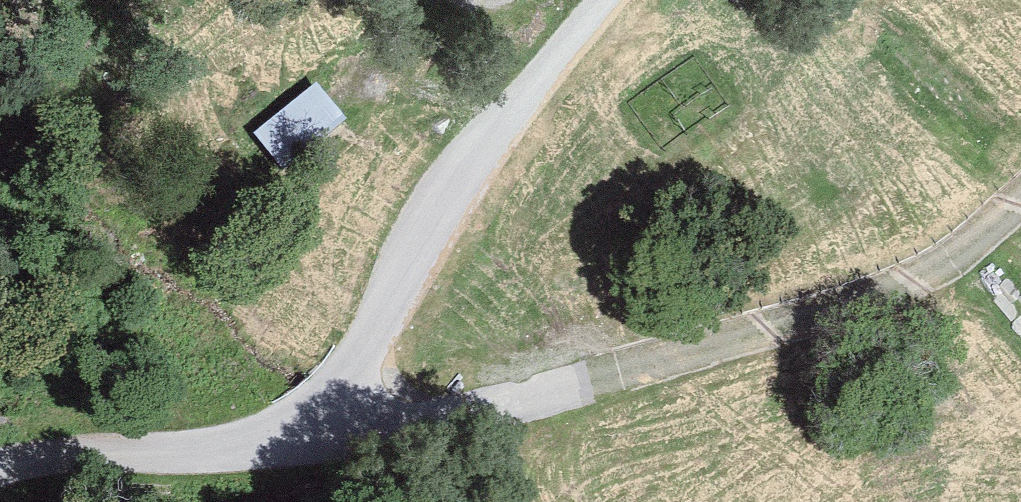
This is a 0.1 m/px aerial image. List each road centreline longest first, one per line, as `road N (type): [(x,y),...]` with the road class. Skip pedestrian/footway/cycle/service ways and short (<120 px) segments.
road 1 (track): [(235,495),(415,478),(719,393),(862,337),(927,302),(1020,230)]
road 2 (unclassified): [(198,501),(274,478),(326,436),(511,157),(644,0)]

